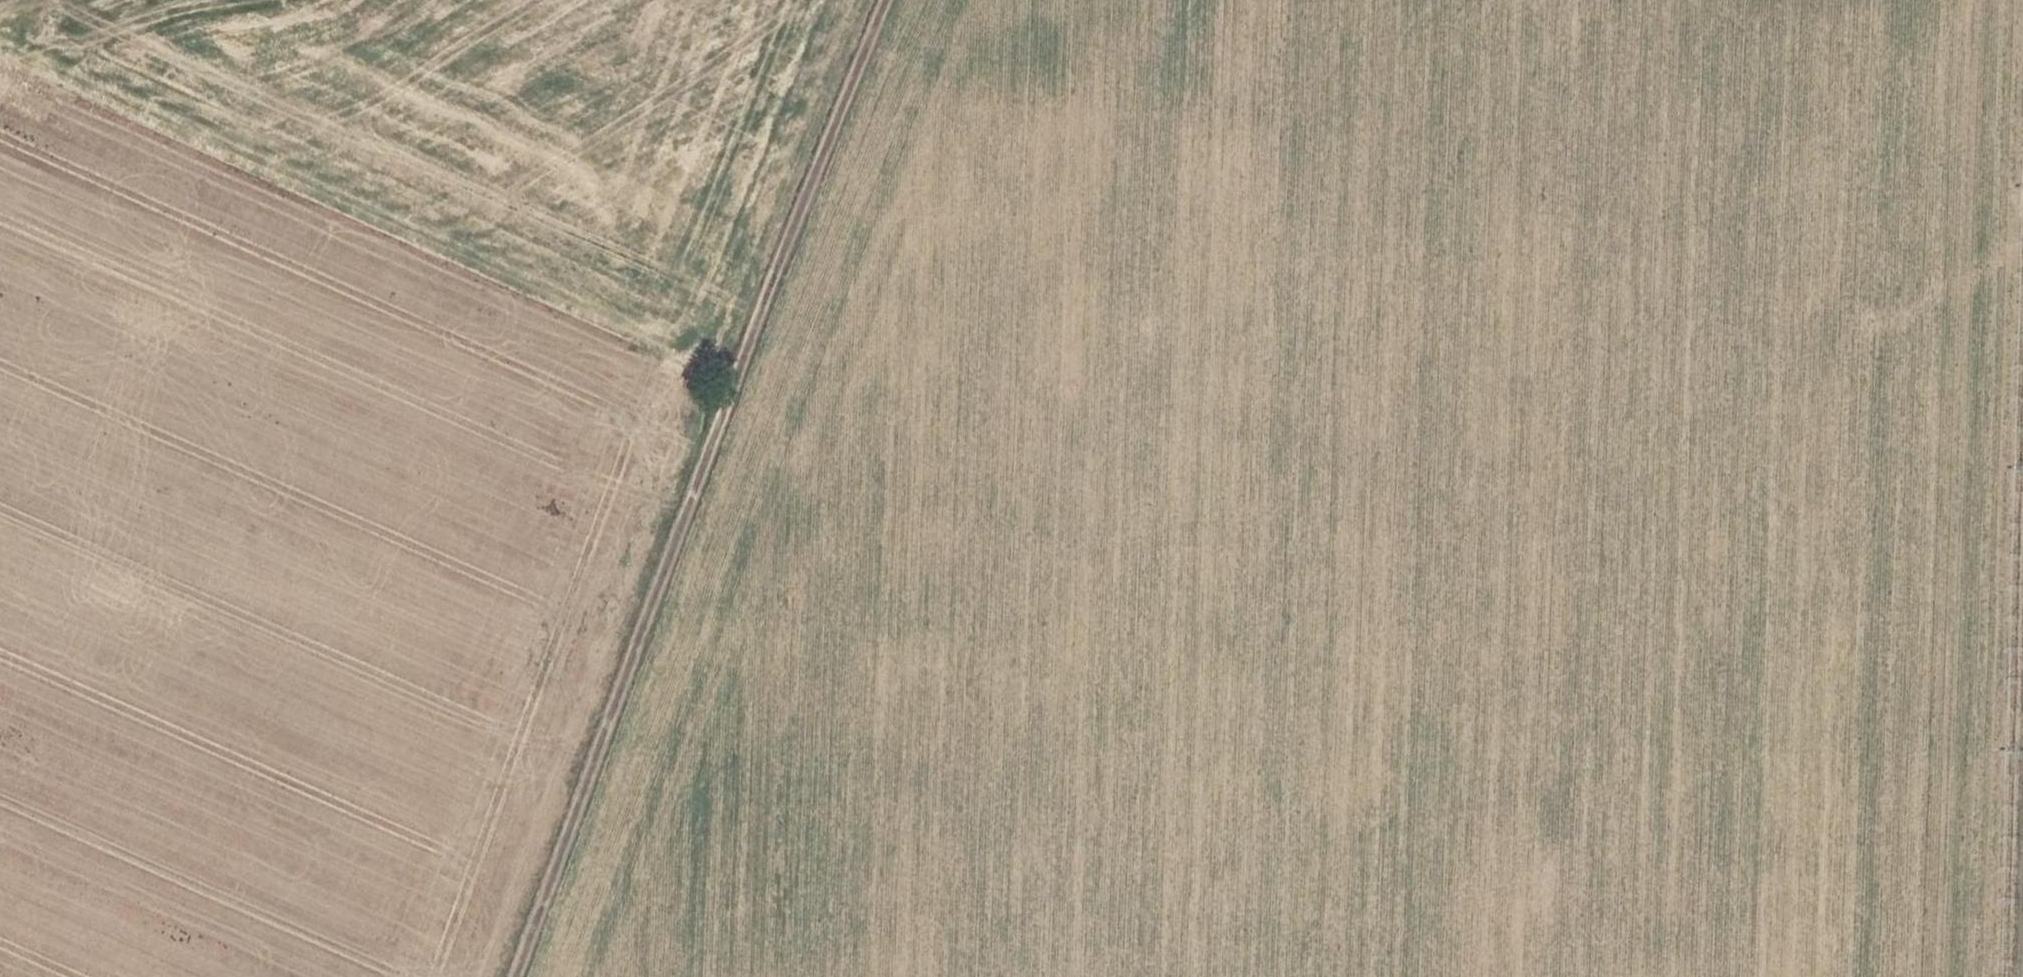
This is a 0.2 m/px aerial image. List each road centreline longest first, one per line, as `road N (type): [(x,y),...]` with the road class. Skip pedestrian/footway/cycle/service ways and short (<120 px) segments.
road 1 (track): [(516,976),(753,325),(886,0)]

